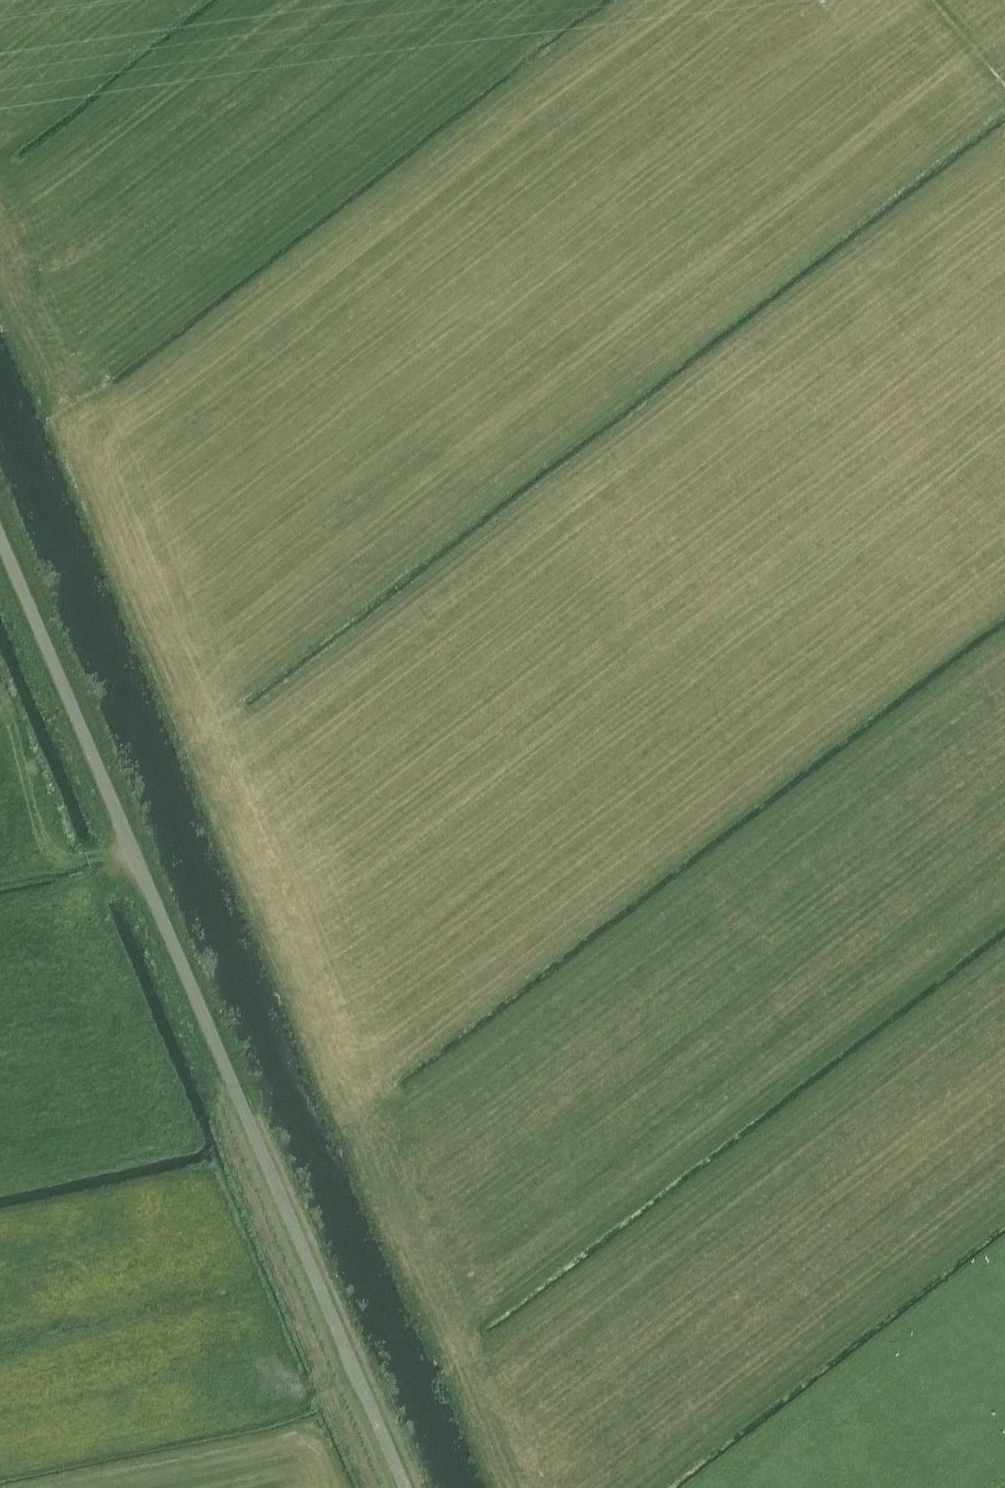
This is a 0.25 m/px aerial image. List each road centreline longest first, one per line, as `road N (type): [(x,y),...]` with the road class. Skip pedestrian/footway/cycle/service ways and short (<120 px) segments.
road 1 (unclassified): [(403,1487),(0,544)]

